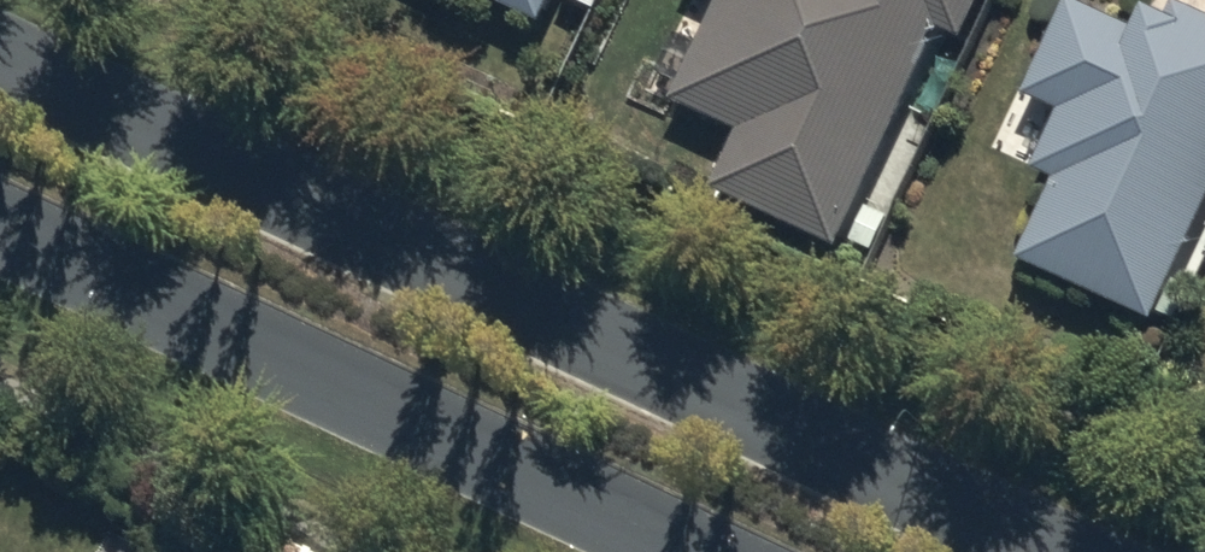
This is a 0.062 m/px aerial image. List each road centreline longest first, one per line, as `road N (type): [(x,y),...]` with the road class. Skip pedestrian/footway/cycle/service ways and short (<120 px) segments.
road 1 (tertiary): [(0,57),(1050,551)]
road 2 (tertiary): [(686,551),(0,226)]

